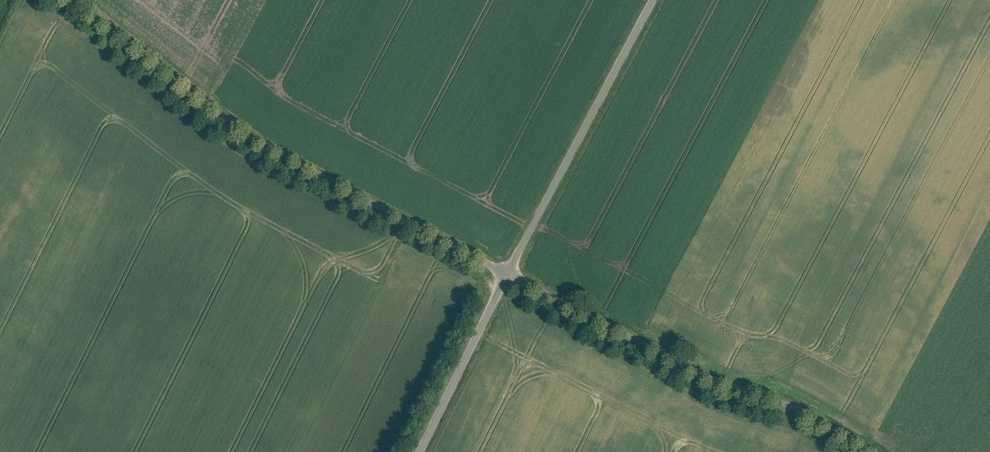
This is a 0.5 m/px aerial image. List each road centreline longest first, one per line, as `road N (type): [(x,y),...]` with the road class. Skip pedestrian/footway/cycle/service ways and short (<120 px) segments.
road 1 (unclassified): [(69,0),(232,132),(503,272)]
road 2 (unclassified): [(503,272),(825,425),(867,451)]
road 3 (unclassified): [(503,272),(644,0)]
road 4 (unclassified): [(415,451),(503,272)]

